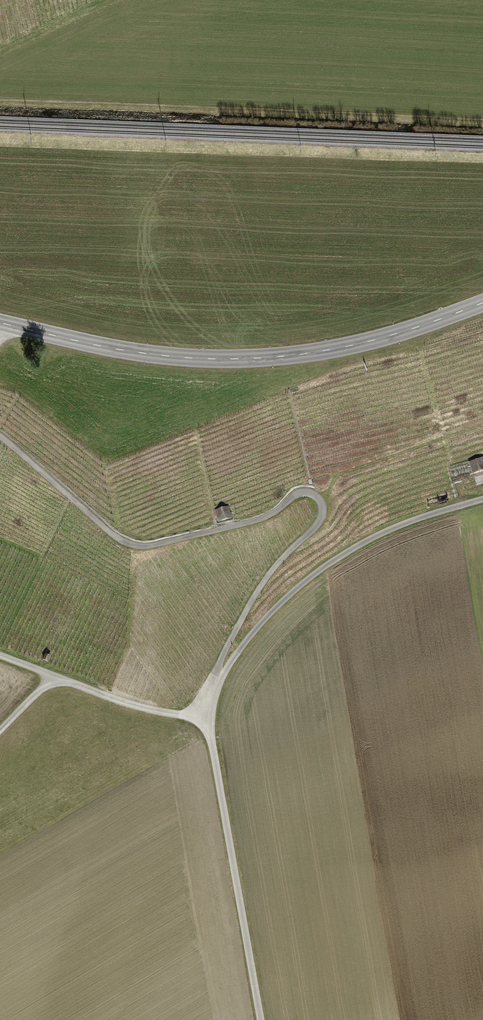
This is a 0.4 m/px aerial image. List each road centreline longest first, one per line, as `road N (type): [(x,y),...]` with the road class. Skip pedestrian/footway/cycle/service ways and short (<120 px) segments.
road 1 (track): [(0,437),(134,546),(268,516),(294,495),(317,496),(322,516),(253,597),(215,686)]
road 2 (tertiary): [(482,303),(368,342),(209,358),(132,352),(0,322)]
road 3 (track): [(0,104),(482,126)]
road 4 (unclassified): [(215,686),(207,715),(261,1019)]
road 5 (unclassified): [(482,500),(378,535),(315,572),(262,622),(215,686)]
road 6 (track): [(207,715),(140,708),(56,678)]
road 7 (track): [(0,55),(120,0)]

